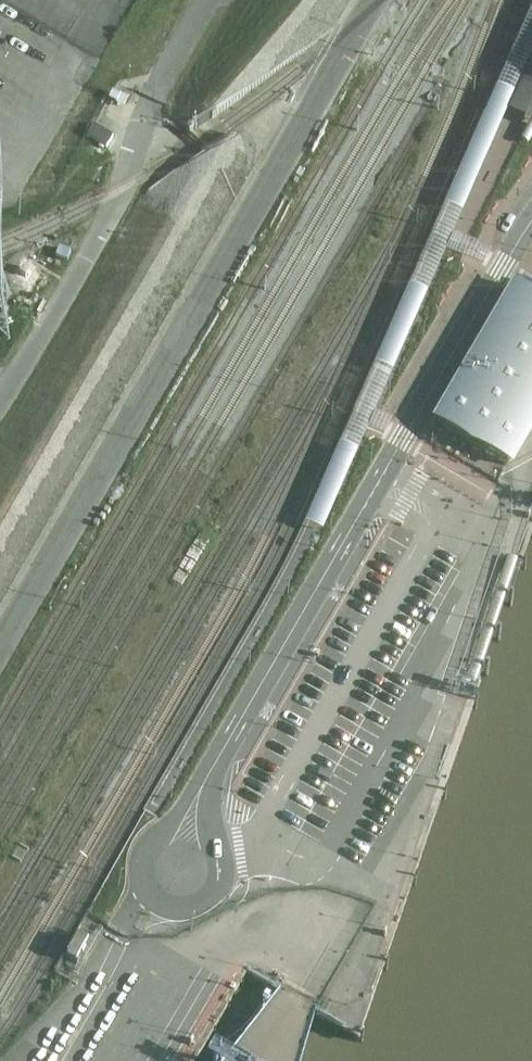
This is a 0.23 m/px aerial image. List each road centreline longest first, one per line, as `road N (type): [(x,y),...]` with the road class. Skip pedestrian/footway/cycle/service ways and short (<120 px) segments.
road 1 (residential): [(531,224),(221,755)]
road 2 (unclassified): [(0,401),(108,219),(153,99)]
road 3 (residential): [(221,755),(152,852),(150,892),(173,910),(197,909),(215,894),(219,860)]

